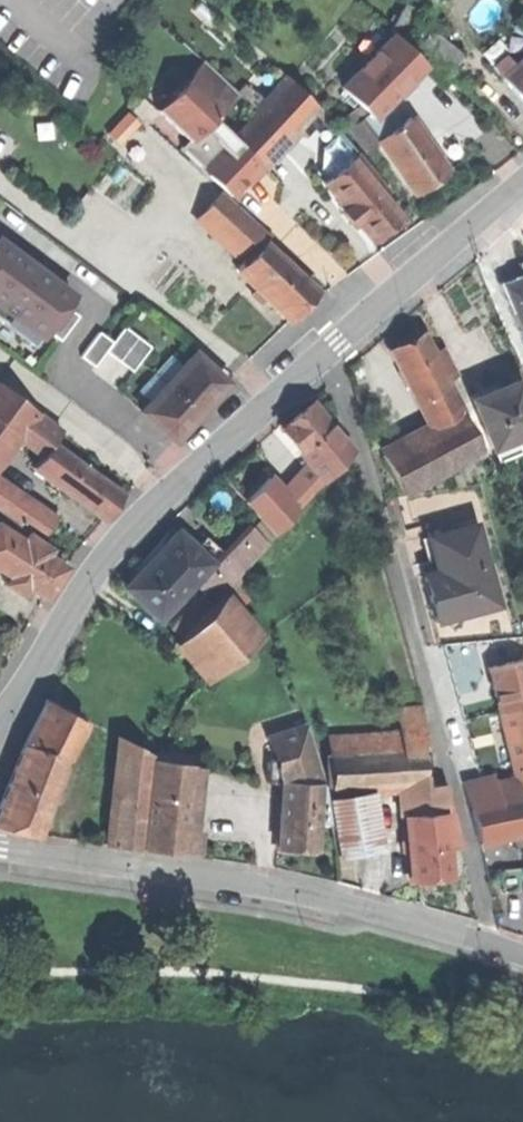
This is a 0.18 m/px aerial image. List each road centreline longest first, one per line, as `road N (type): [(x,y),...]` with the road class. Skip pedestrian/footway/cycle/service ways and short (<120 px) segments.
road 1 (residential): [(325,351),(341,368),(492,924),(486,941)]
road 2 (residential): [(0,736),(118,537),(325,351)]
road 3 (residential): [(486,941),(293,889),(0,847)]
road 4 (residential): [(325,351),(522,175)]

